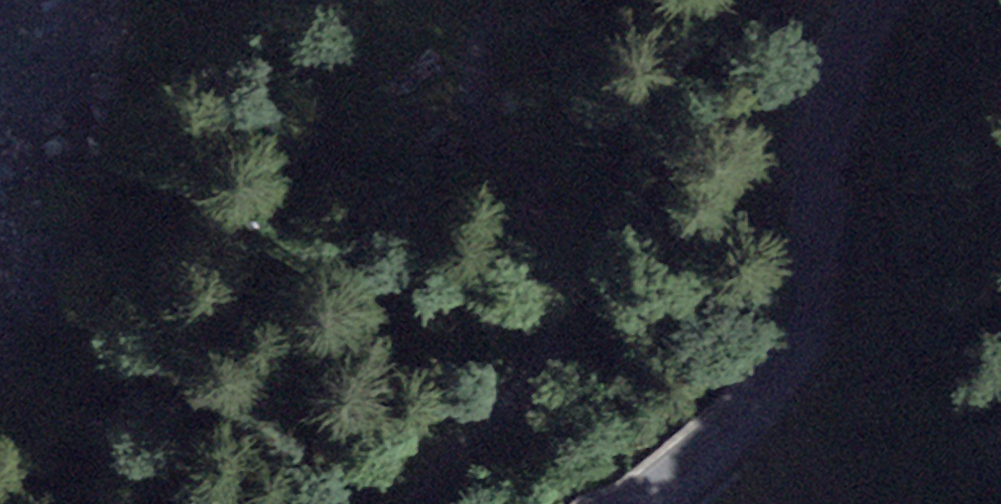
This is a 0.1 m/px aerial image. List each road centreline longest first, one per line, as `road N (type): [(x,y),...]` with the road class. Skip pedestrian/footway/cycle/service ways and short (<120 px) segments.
road 1 (track): [(497,0),(473,31),(473,114),(576,274),(566,337),(441,465),(422,503)]
road 2 (tertiary): [(891,0),(831,107),(817,247),(774,370),(746,417),(631,503)]

